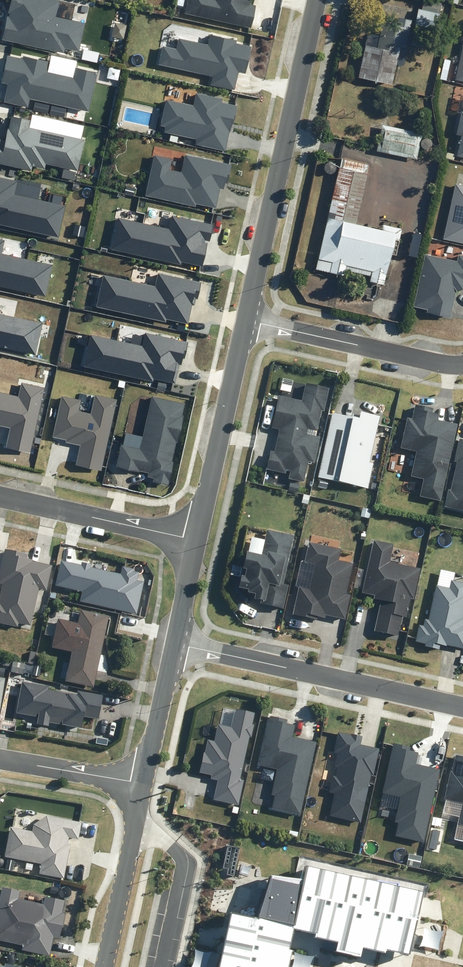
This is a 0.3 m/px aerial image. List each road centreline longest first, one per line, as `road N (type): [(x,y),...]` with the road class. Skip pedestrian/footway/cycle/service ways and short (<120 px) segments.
road 1 (residential): [(246,320),(318,0)]
road 2 (residential): [(462,708),(176,644)]
road 3 (residential): [(195,539),(246,320)]
road 4 (residential): [(246,320),(462,359)]
road 5 (residential): [(0,498),(195,539)]
road 6 (residential): [(103,966),(140,783)]
road 7 (residential): [(140,783),(176,644)]
road 8 (residential): [(140,783),(0,759)]

